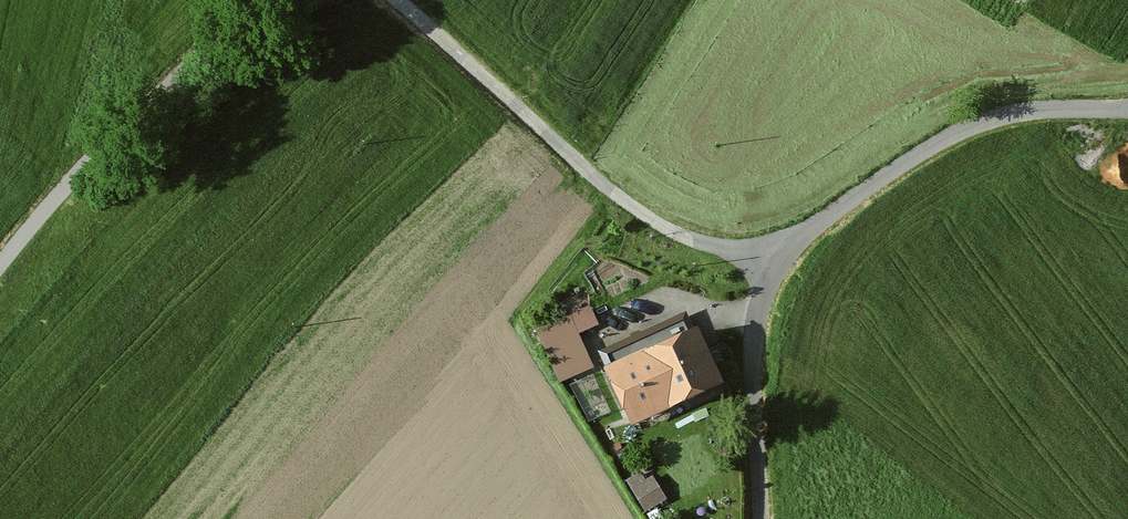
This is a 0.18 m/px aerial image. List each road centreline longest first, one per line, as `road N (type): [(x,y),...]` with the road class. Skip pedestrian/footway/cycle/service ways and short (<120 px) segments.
road 1 (unclassified): [(760,518),(754,345),(764,290),(797,241),(890,170),(978,123),(1028,110),(1127,106)]
road 2 (track): [(396,0),(630,207),(691,240),(780,265)]
road 3 (unclassified): [(0,265),(118,129),(266,0)]
road 4 (track): [(616,331),(677,308),(758,316)]

